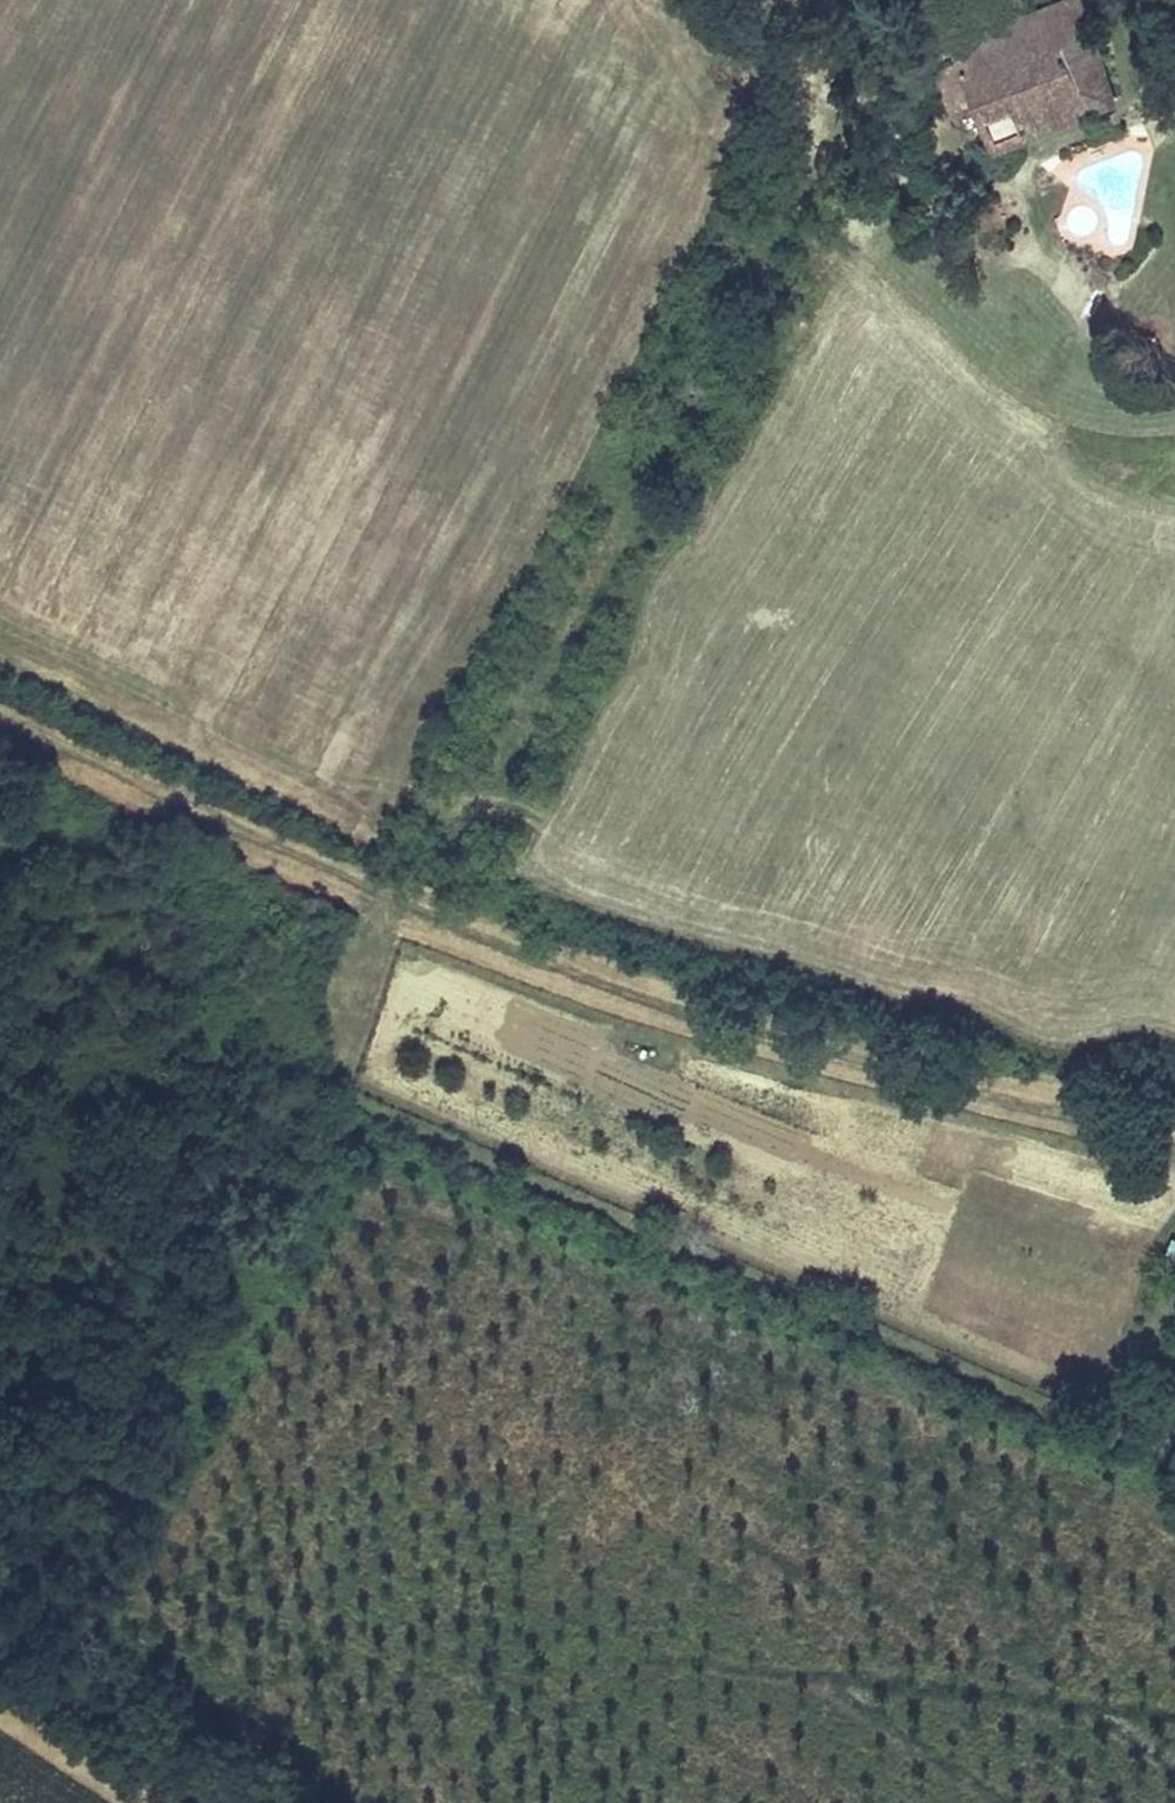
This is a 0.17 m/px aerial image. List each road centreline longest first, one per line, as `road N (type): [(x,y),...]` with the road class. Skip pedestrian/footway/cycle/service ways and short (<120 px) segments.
road 1 (track): [(1174,1130),(1041,1108),(475,935),(0,721)]

